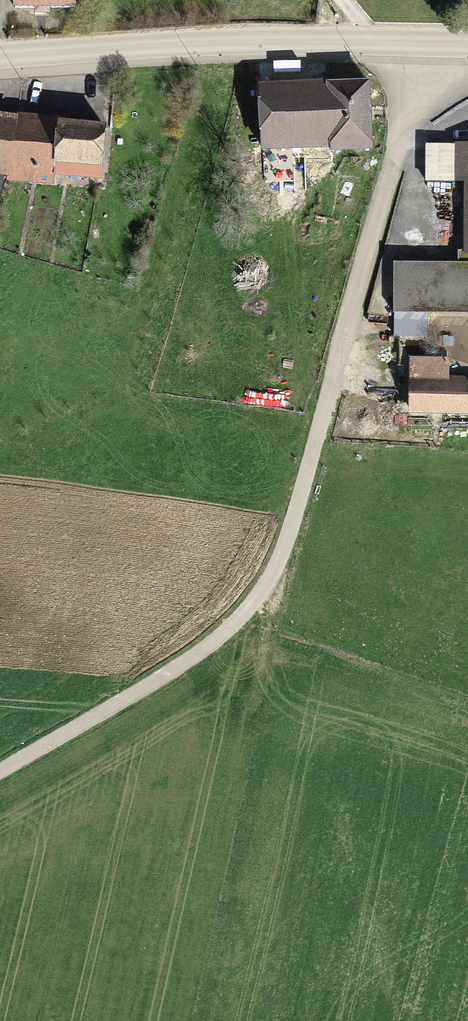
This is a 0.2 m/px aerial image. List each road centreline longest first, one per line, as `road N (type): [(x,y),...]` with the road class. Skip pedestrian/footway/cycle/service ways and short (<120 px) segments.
road 1 (track): [(0,771),(183,665),(228,633),(270,584),(428,42)]
road 2 (secondary): [(0,59),(257,41),(467,42)]
road 3 (track): [(251,711),(273,614),(270,584)]

